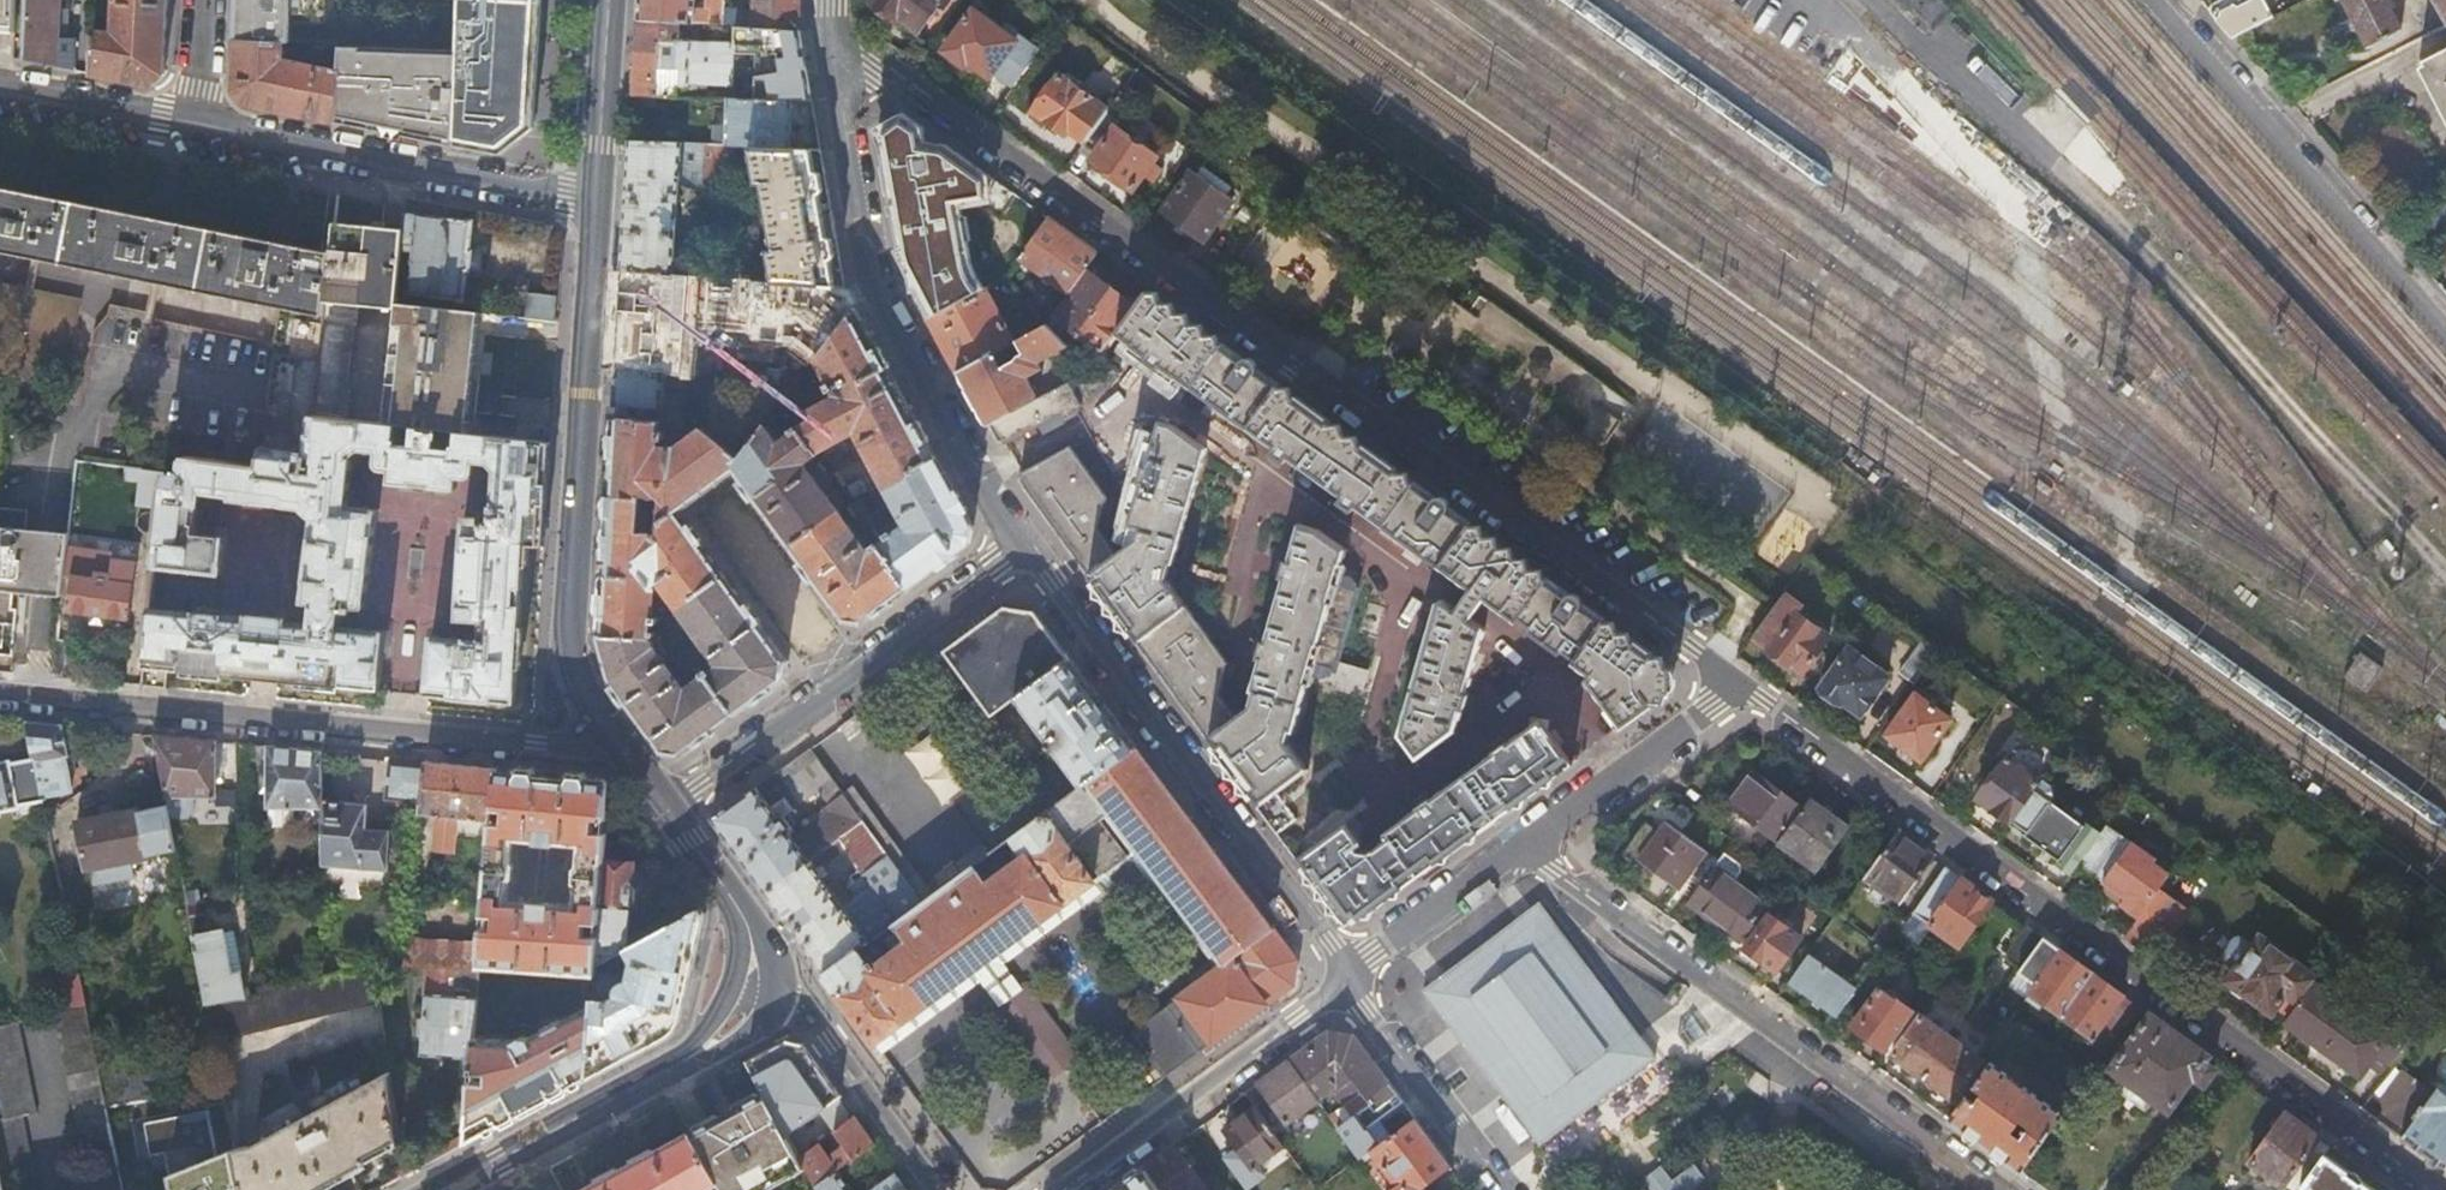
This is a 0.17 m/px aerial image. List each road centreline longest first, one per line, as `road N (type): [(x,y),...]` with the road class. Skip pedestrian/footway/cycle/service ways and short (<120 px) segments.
road 1 (residential): [(1740,684),(890,76),(831,42)]
road 2 (residential): [(2431,1189),(1740,684)]
road 3 (tertiary): [(0,702),(554,747),(604,736)]
road 4 (residential): [(1527,844),(1994,1189)]
road 5 (residential): [(831,42),(864,276),(954,443),(1025,553)]
road 6 (secondary): [(604,736),(575,685),(563,625),(594,205)]
road 7 (residential): [(1025,553),(1352,974)]
road 8 (residential): [(665,812),(1025,553)]
road 9 (residential): [(2445,331),(2154,0)]
road 10 (residential): [(594,205),(200,126)]
road 11 (residential): [(1352,974),(1062,1189)]
road 12 (residential): [(1740,684),(1527,844)]
road 13 (residential): [(1352,974),(1366,1013),(1496,1189)]
road 14 (residential): [(943,1189),(834,1039),(776,996)]
road 15 (secondary): [(660,1076),(450,1189)]
road 16 (residential): [(1527,844),(1352,974)]
road 17 (secondary): [(594,205),(608,0)]
road 18 (residential): [(200,126),(0,88)]
road 19 (secondary): [(660,1076),(756,1036),(776,996)]
road 20 (secondary): [(776,996),(764,928),(721,882)]
road 21 (residential): [(205,0),(200,126)]
road 22 (secondary): [(732,982),(711,1032),(660,1076)]

